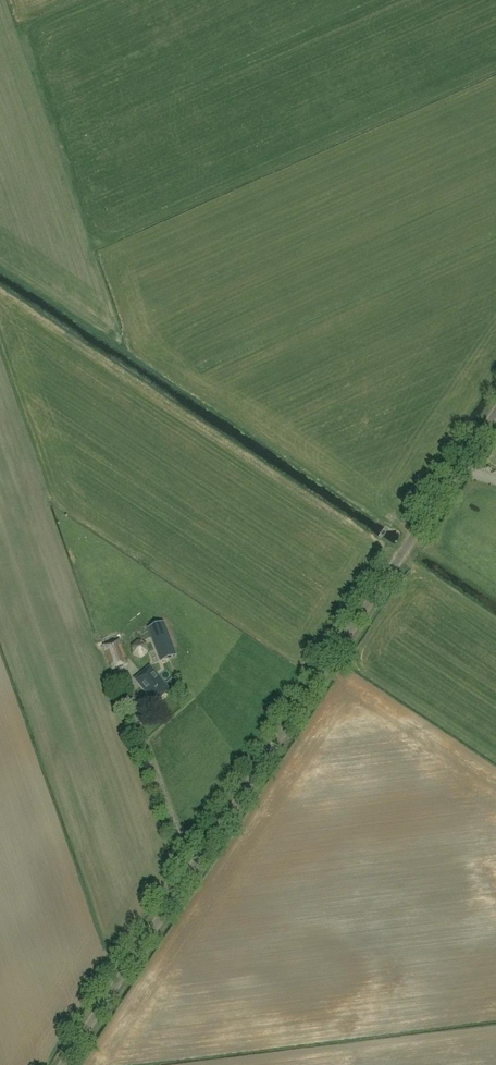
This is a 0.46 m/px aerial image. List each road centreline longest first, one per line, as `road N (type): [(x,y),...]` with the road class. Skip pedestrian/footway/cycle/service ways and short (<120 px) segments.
road 1 (unclassified): [(61,1064),(495,409)]

